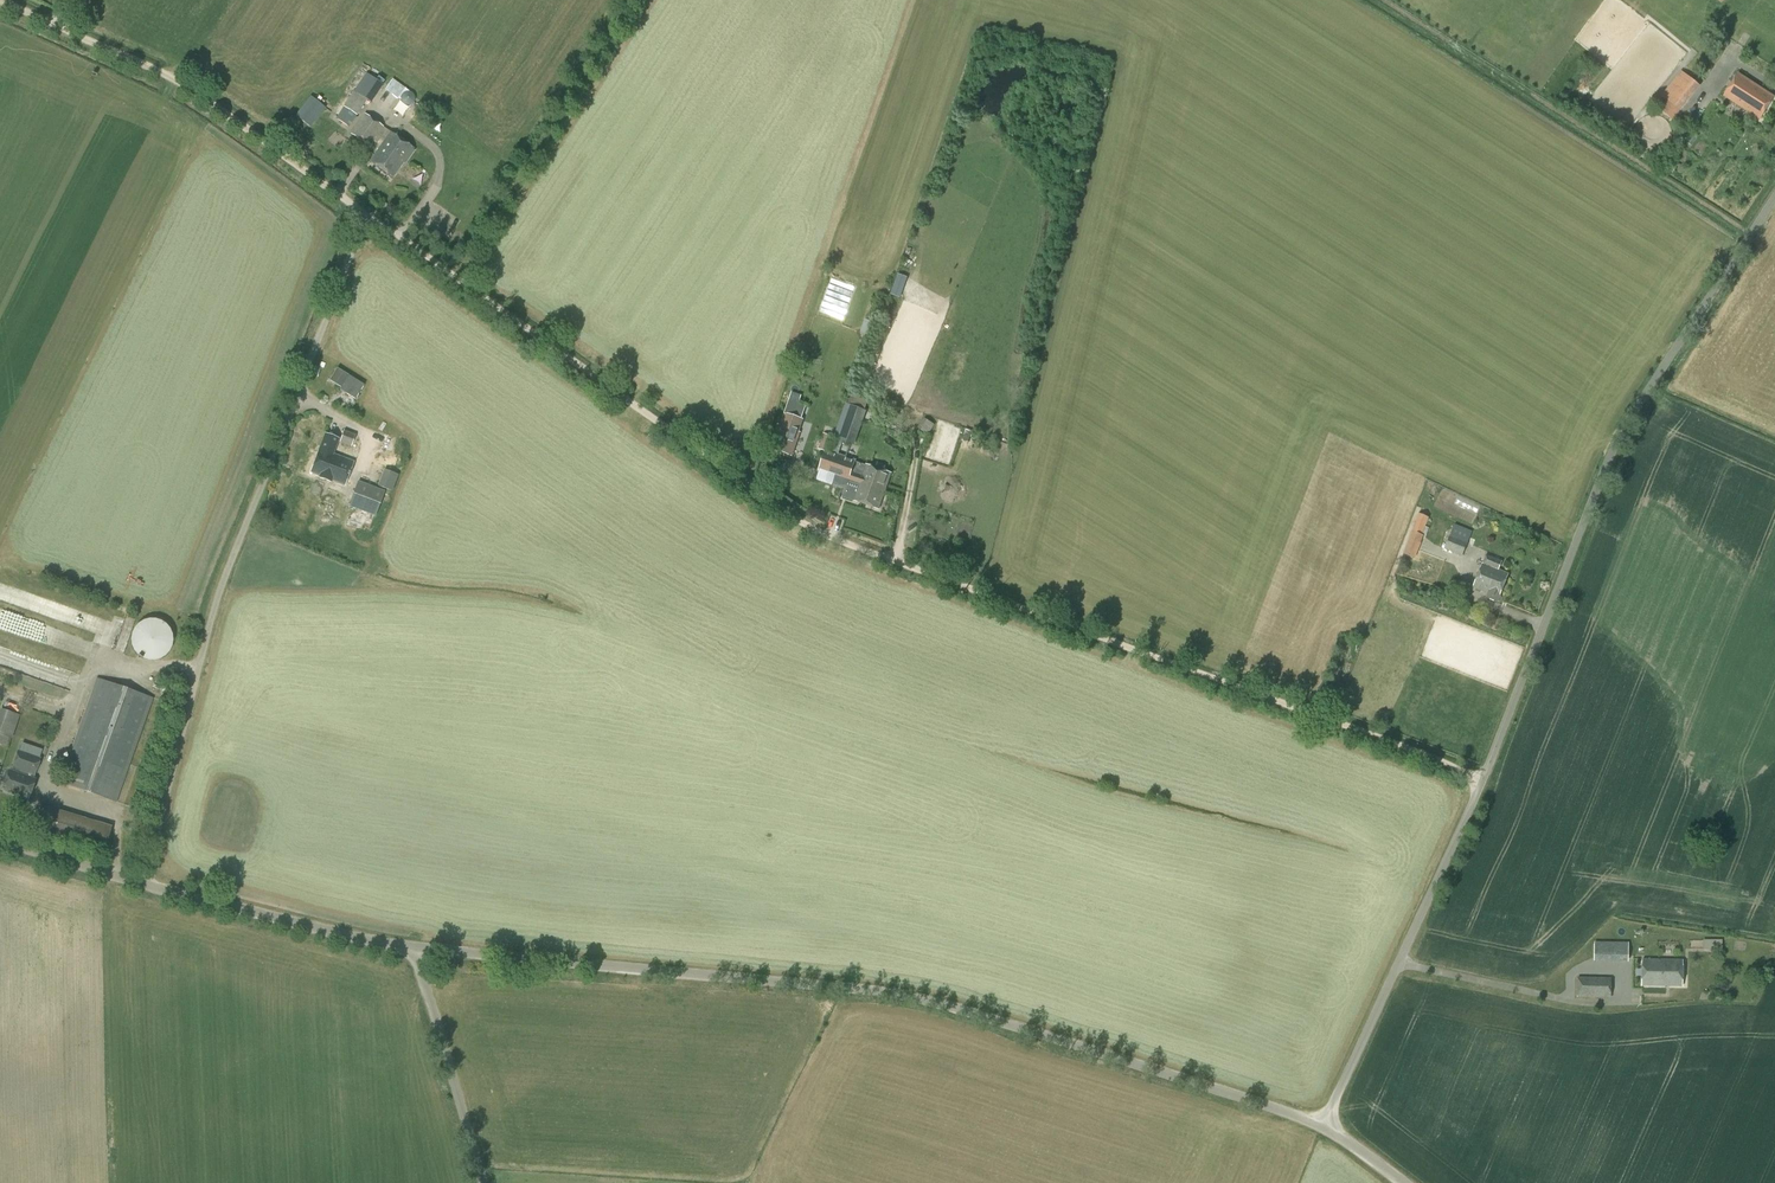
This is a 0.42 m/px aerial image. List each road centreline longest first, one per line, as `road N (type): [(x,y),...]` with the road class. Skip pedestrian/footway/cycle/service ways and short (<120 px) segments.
road 1 (track): [(0,1),(197,95),(810,527),(1482,779)]
road 2 (unclassified): [(1323,1127),(1482,779),(1613,458),(1774,199)]
road 3 (unclassified): [(1323,1127),(904,997),(413,948)]
road 4 (unclassified): [(143,883),(221,586),(365,214)]
road 5 (unclassified): [(413,948),(143,883)]
road 6 (unclassified): [(483,1182),(413,948)]
road 7 (unclassified): [(143,883),(0,839)]

